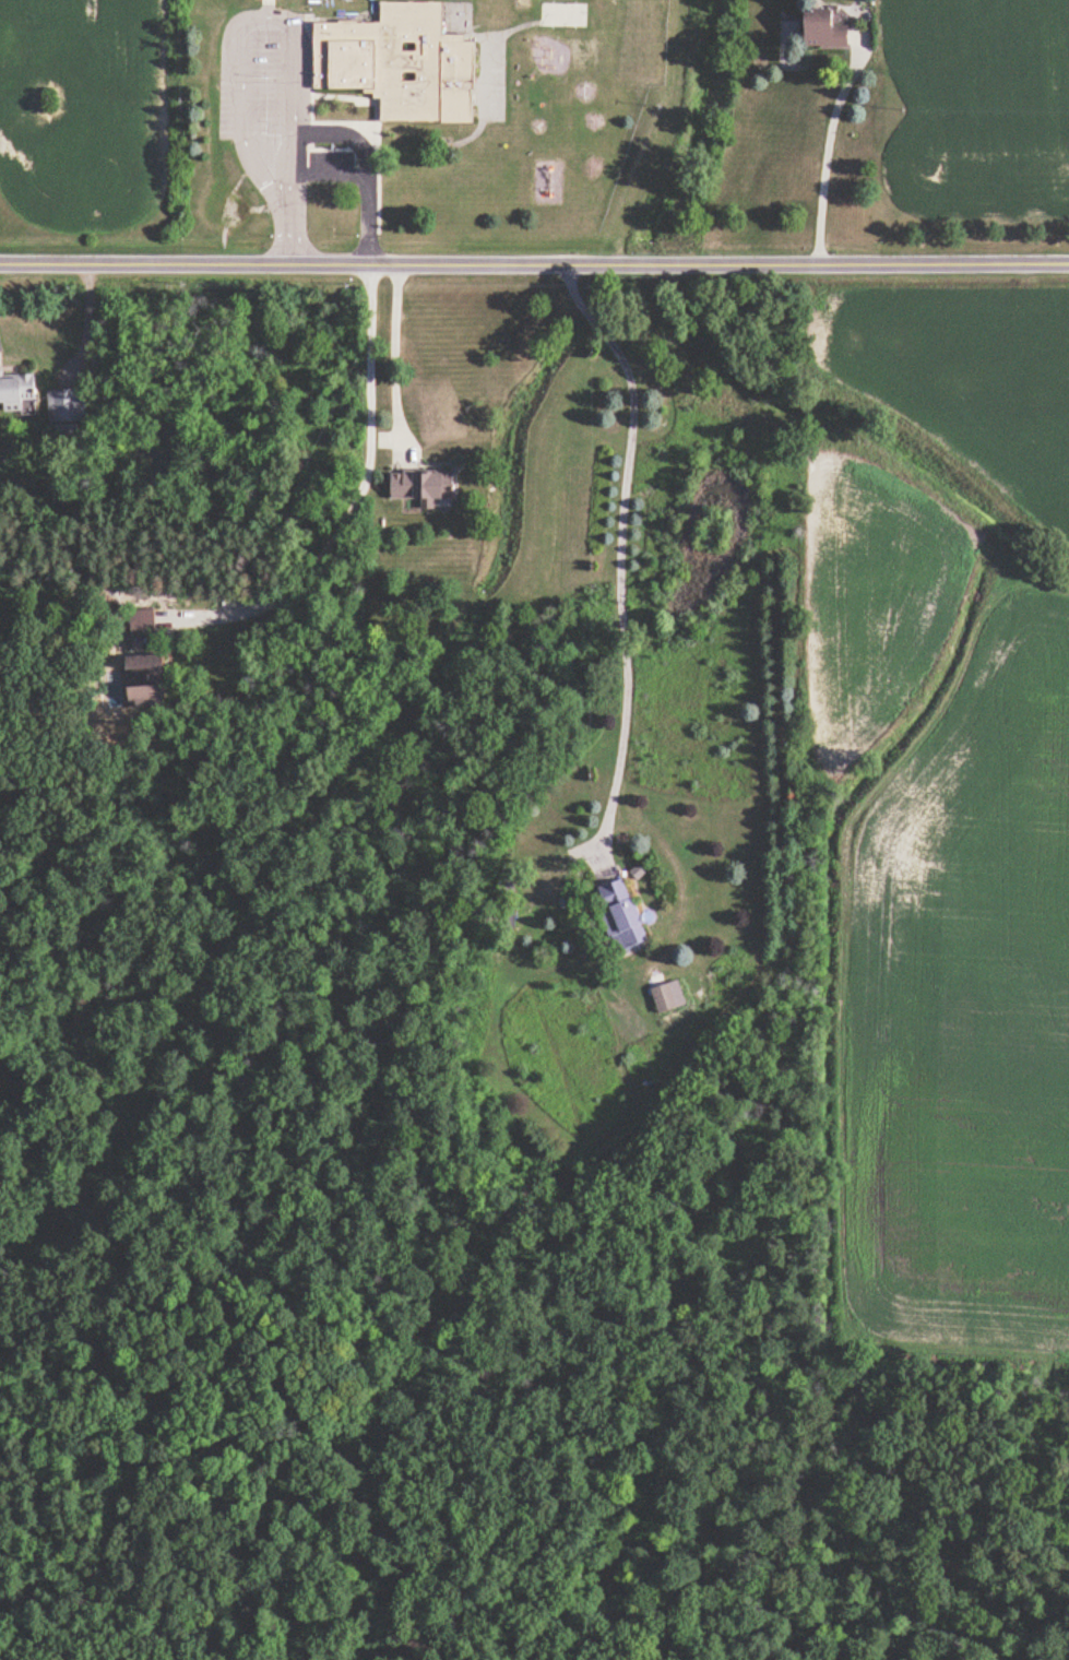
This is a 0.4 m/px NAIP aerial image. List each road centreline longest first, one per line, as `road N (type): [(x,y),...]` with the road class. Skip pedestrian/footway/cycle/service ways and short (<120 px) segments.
road 1 (residential): [(1068,261),(0,261)]

